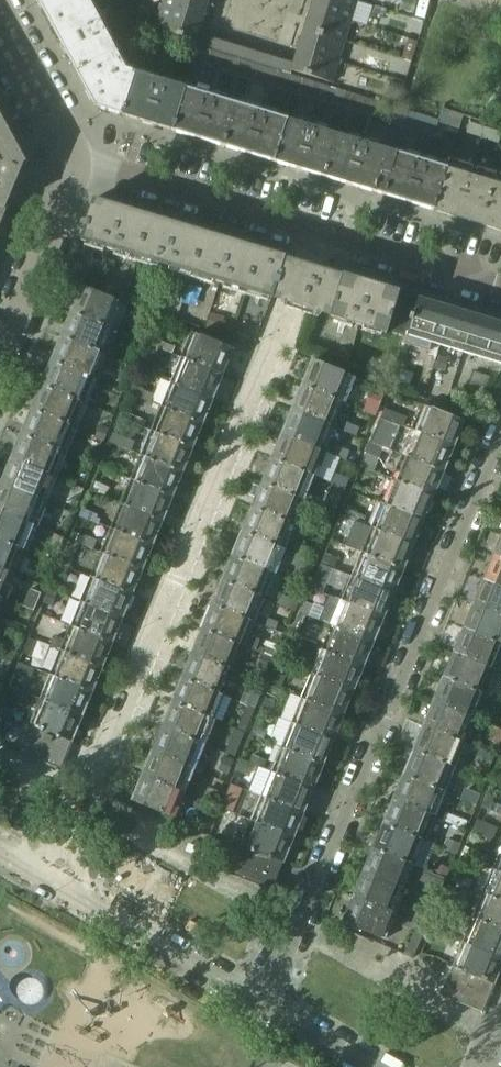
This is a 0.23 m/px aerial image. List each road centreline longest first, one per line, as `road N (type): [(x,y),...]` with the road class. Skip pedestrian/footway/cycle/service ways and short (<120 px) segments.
road 1 (residential): [(323,237),(53,880)]
road 2 (residential): [(500,424),(269,1005)]
road 3 (residential): [(72,159),(323,237)]
road 4 (residential): [(269,1005),(53,880)]
road 5 (residential): [(0,353),(67,191),(72,159)]
road 6 (residential): [(323,237),(500,289)]
road 7 (residential): [(72,159),(64,119),(2,0)]
road 8 (residential): [(0,52),(46,132),(72,159)]
road 9 (residential): [(377,1066),(269,1005)]

